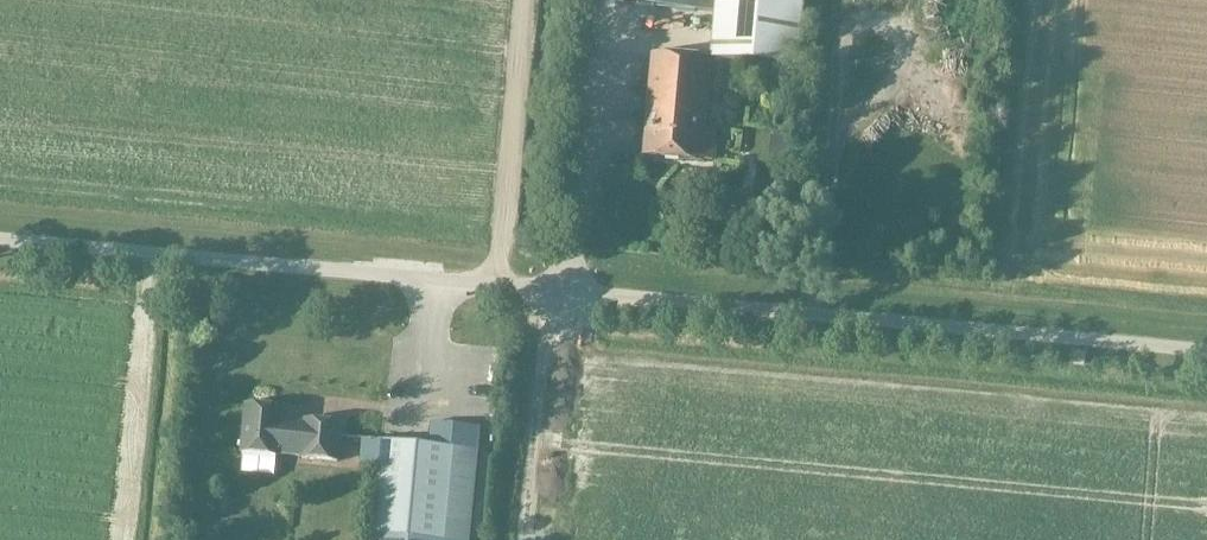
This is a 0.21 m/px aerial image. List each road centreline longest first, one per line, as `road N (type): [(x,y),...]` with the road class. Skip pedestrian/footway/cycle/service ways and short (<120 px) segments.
road 1 (unclassified): [(1206,354),(0,241)]
road 2 (track): [(526,0),(498,288)]
road 3 (track): [(519,539),(541,349),(559,294)]

